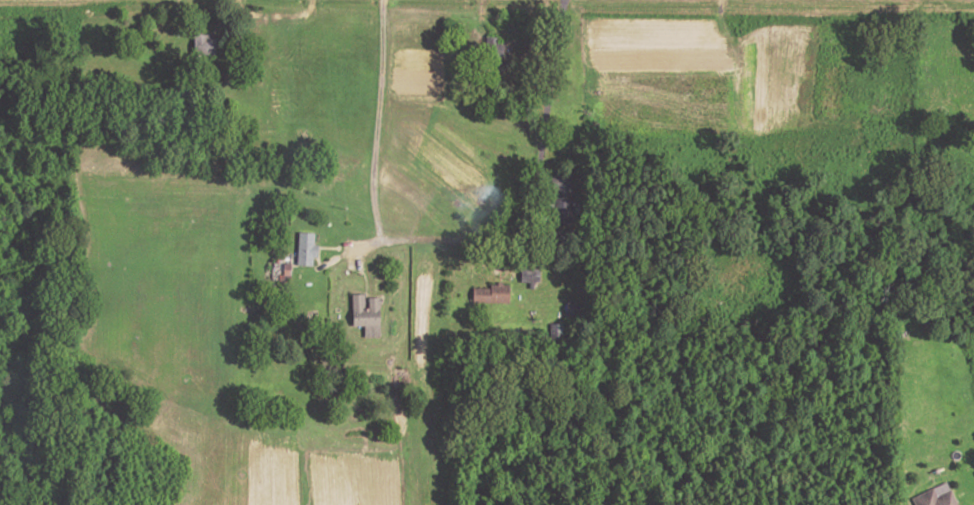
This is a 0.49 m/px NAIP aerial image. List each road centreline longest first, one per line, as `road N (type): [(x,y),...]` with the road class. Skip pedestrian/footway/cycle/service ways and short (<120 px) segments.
road 1 (track): [(0,173),(26,223),(39,284),(0,378)]

